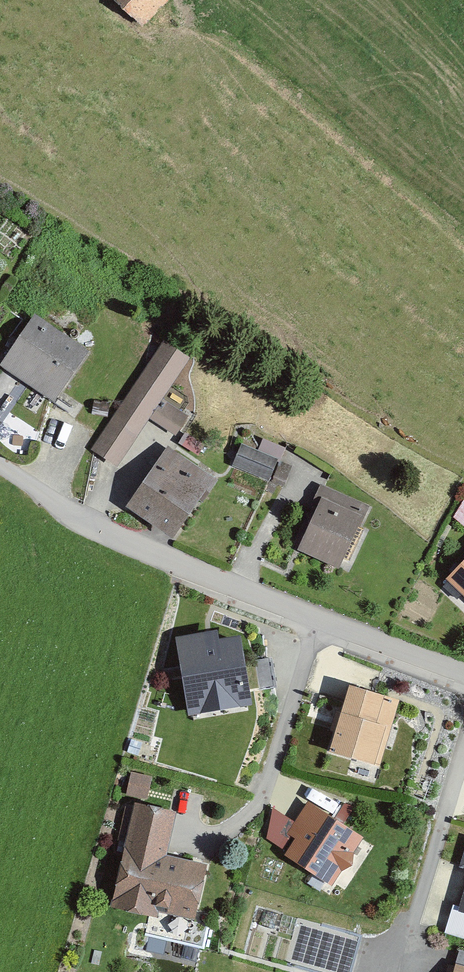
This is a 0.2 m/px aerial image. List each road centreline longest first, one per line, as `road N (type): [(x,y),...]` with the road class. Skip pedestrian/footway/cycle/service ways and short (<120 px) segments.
road 1 (residential): [(463,673),(167,562),(0,471)]

